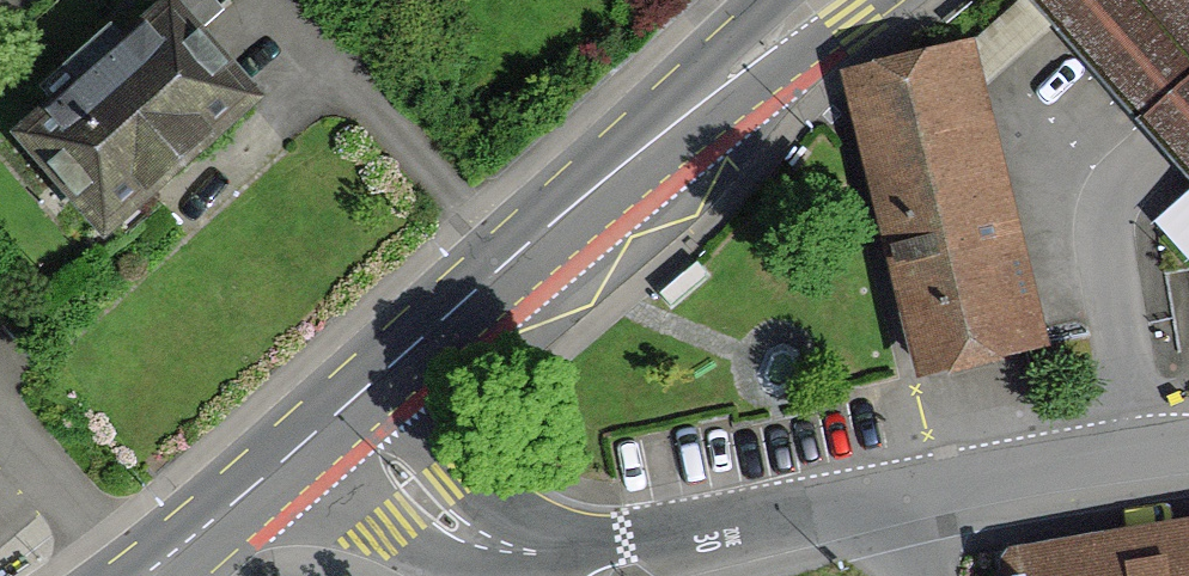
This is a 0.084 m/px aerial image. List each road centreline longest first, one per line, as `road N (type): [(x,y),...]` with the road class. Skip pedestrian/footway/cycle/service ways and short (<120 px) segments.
road 1 (primary): [(818,0),(343,408)]
road 2 (residential): [(903,498),(531,548),(471,532),(422,498),(343,408)]
road 3 (residential): [(1188,451),(903,498)]
road 4 (primary): [(343,408),(144,575)]

